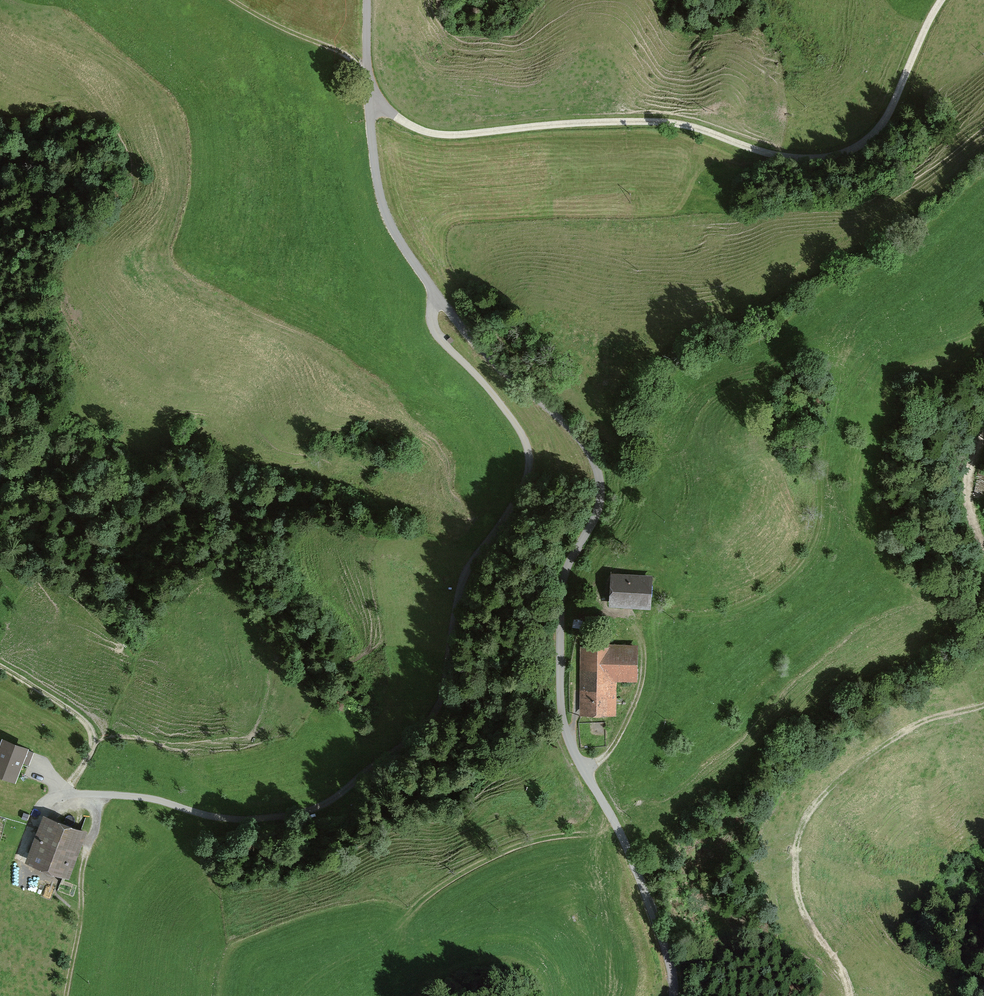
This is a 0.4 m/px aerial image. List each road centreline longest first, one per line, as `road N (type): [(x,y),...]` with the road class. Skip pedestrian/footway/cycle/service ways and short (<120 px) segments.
road 1 (unclassified): [(367,0),(377,183),(394,232),(455,319),(577,436),(597,468),(599,506),(562,586),(561,712),(573,751),(635,867),(673,995)]
road 2 (track): [(19,860),(39,810),(59,795),(150,799),(240,820),(306,812),(340,794),(431,717),(461,589),(522,488),(529,456),(513,419),(437,335),(437,295)]
road 3 (track): [(942,0),(883,123),(861,144),(831,156),(777,156),(649,123),(454,137),(408,124),(369,99)]
road 4 (track): [(850,995),(837,960),(801,905),(796,842),(807,810),(823,789),(905,730),(983,706)]
road 5 (track): [(410,912),(509,850),(616,825)]
road 6 (track): [(70,995),(82,879),(102,794)]
road 7 (track): [(0,666),(89,728),(93,748),(69,794)]
road 8 (track): [(230,0),(342,54),(369,76)]

